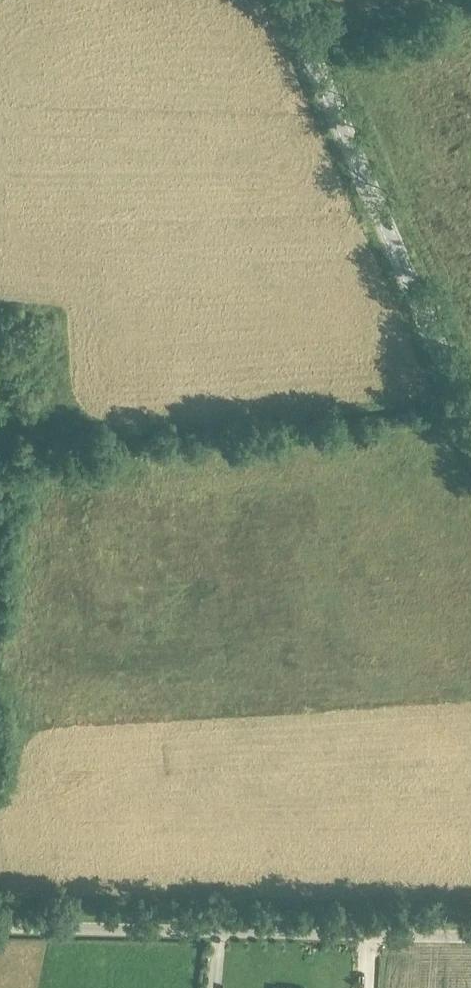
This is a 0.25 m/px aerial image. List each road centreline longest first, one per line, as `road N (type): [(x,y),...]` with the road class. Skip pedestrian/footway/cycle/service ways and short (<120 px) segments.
road 1 (unclassified): [(470,938),(0,929)]
road 2 (tertiary): [(470,415),(287,0)]

